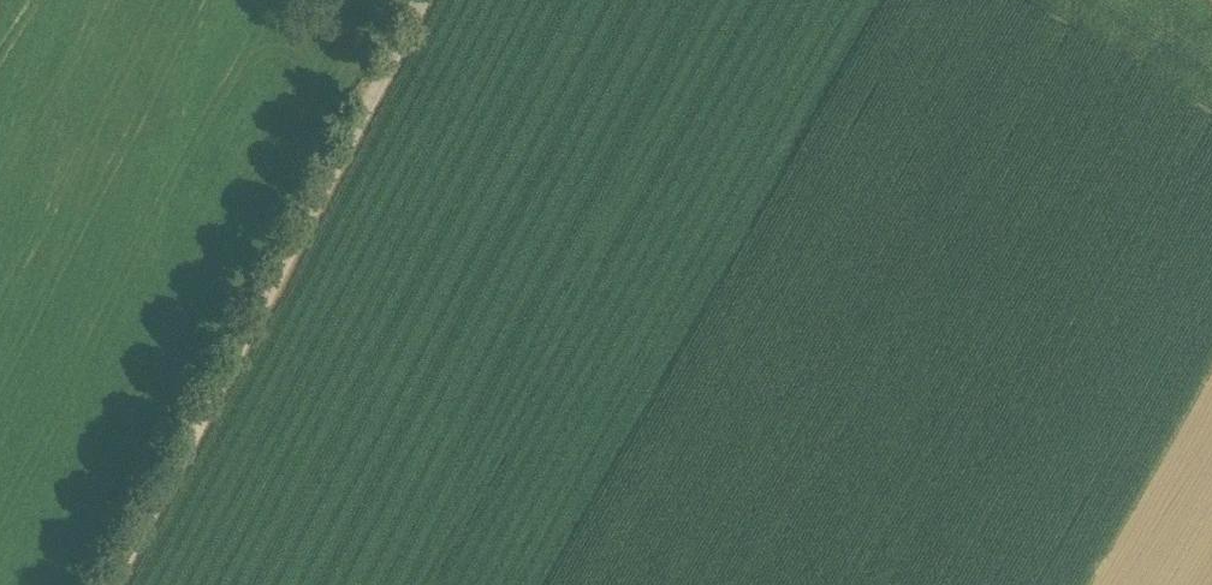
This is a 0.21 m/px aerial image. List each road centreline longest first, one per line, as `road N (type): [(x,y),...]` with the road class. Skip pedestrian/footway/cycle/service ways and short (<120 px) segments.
road 1 (track): [(115,584),(419,0)]

